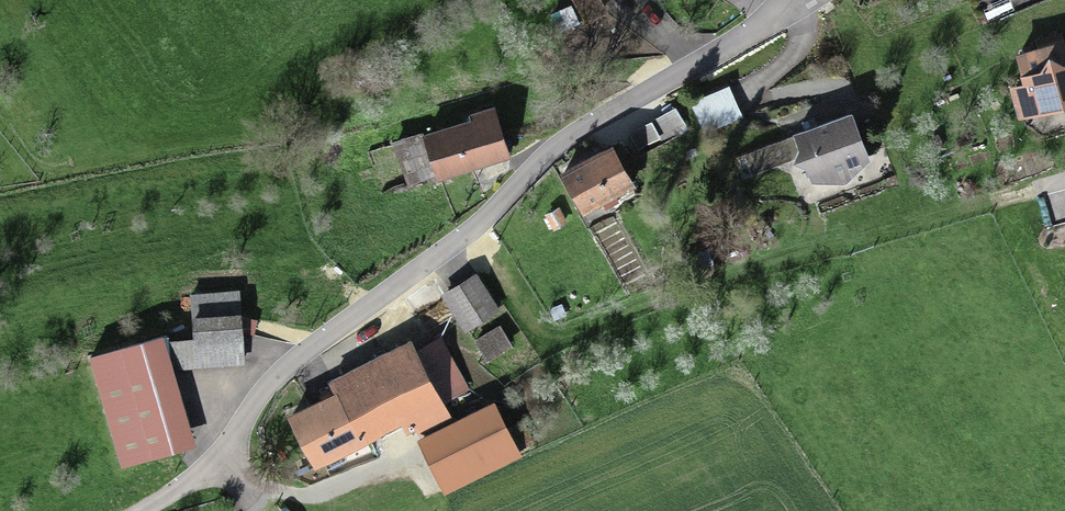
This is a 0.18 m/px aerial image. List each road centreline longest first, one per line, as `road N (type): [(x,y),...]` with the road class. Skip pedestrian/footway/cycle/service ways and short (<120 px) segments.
road 1 (residential): [(291,367),(467,241),(539,155),(808,4)]
road 2 (track): [(467,241),(542,341),(564,341),(818,253)]
road 3 (unclassified): [(148,510),(217,468),(291,367)]
road 4 (track): [(280,510),(403,462)]

